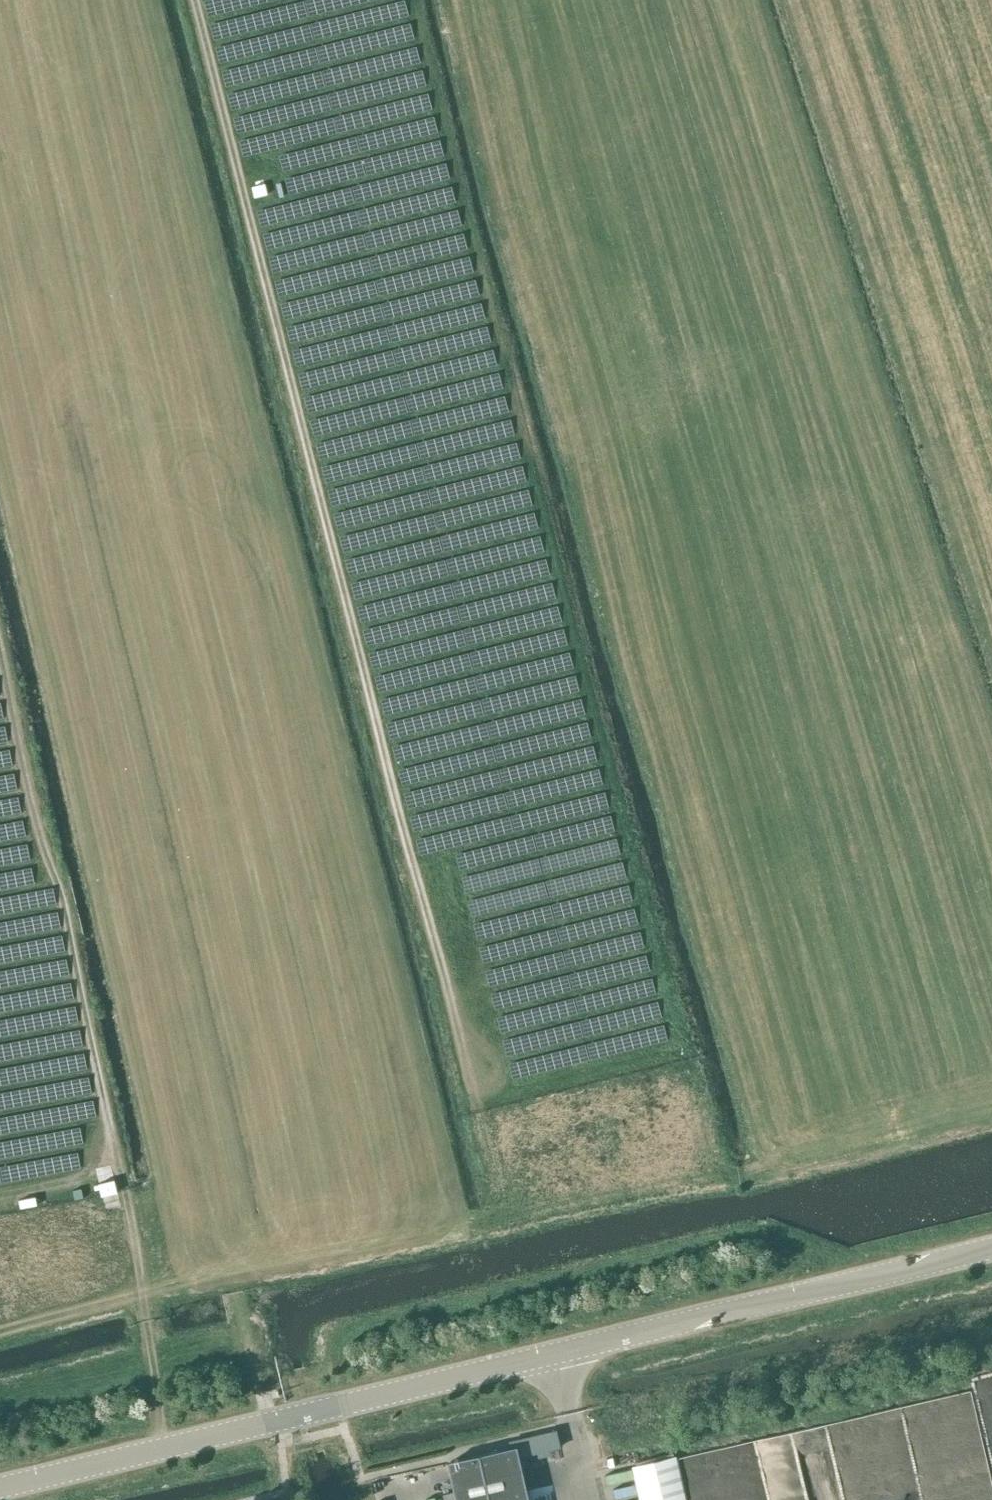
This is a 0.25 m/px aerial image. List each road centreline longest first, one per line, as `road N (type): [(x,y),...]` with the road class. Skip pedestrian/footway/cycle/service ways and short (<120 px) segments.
road 1 (unclassified): [(0,1489),(553,1355)]
road 2 (unclassified): [(553,1355),(991,1256)]
road 3 (unclassified): [(553,1355),(586,1499)]

